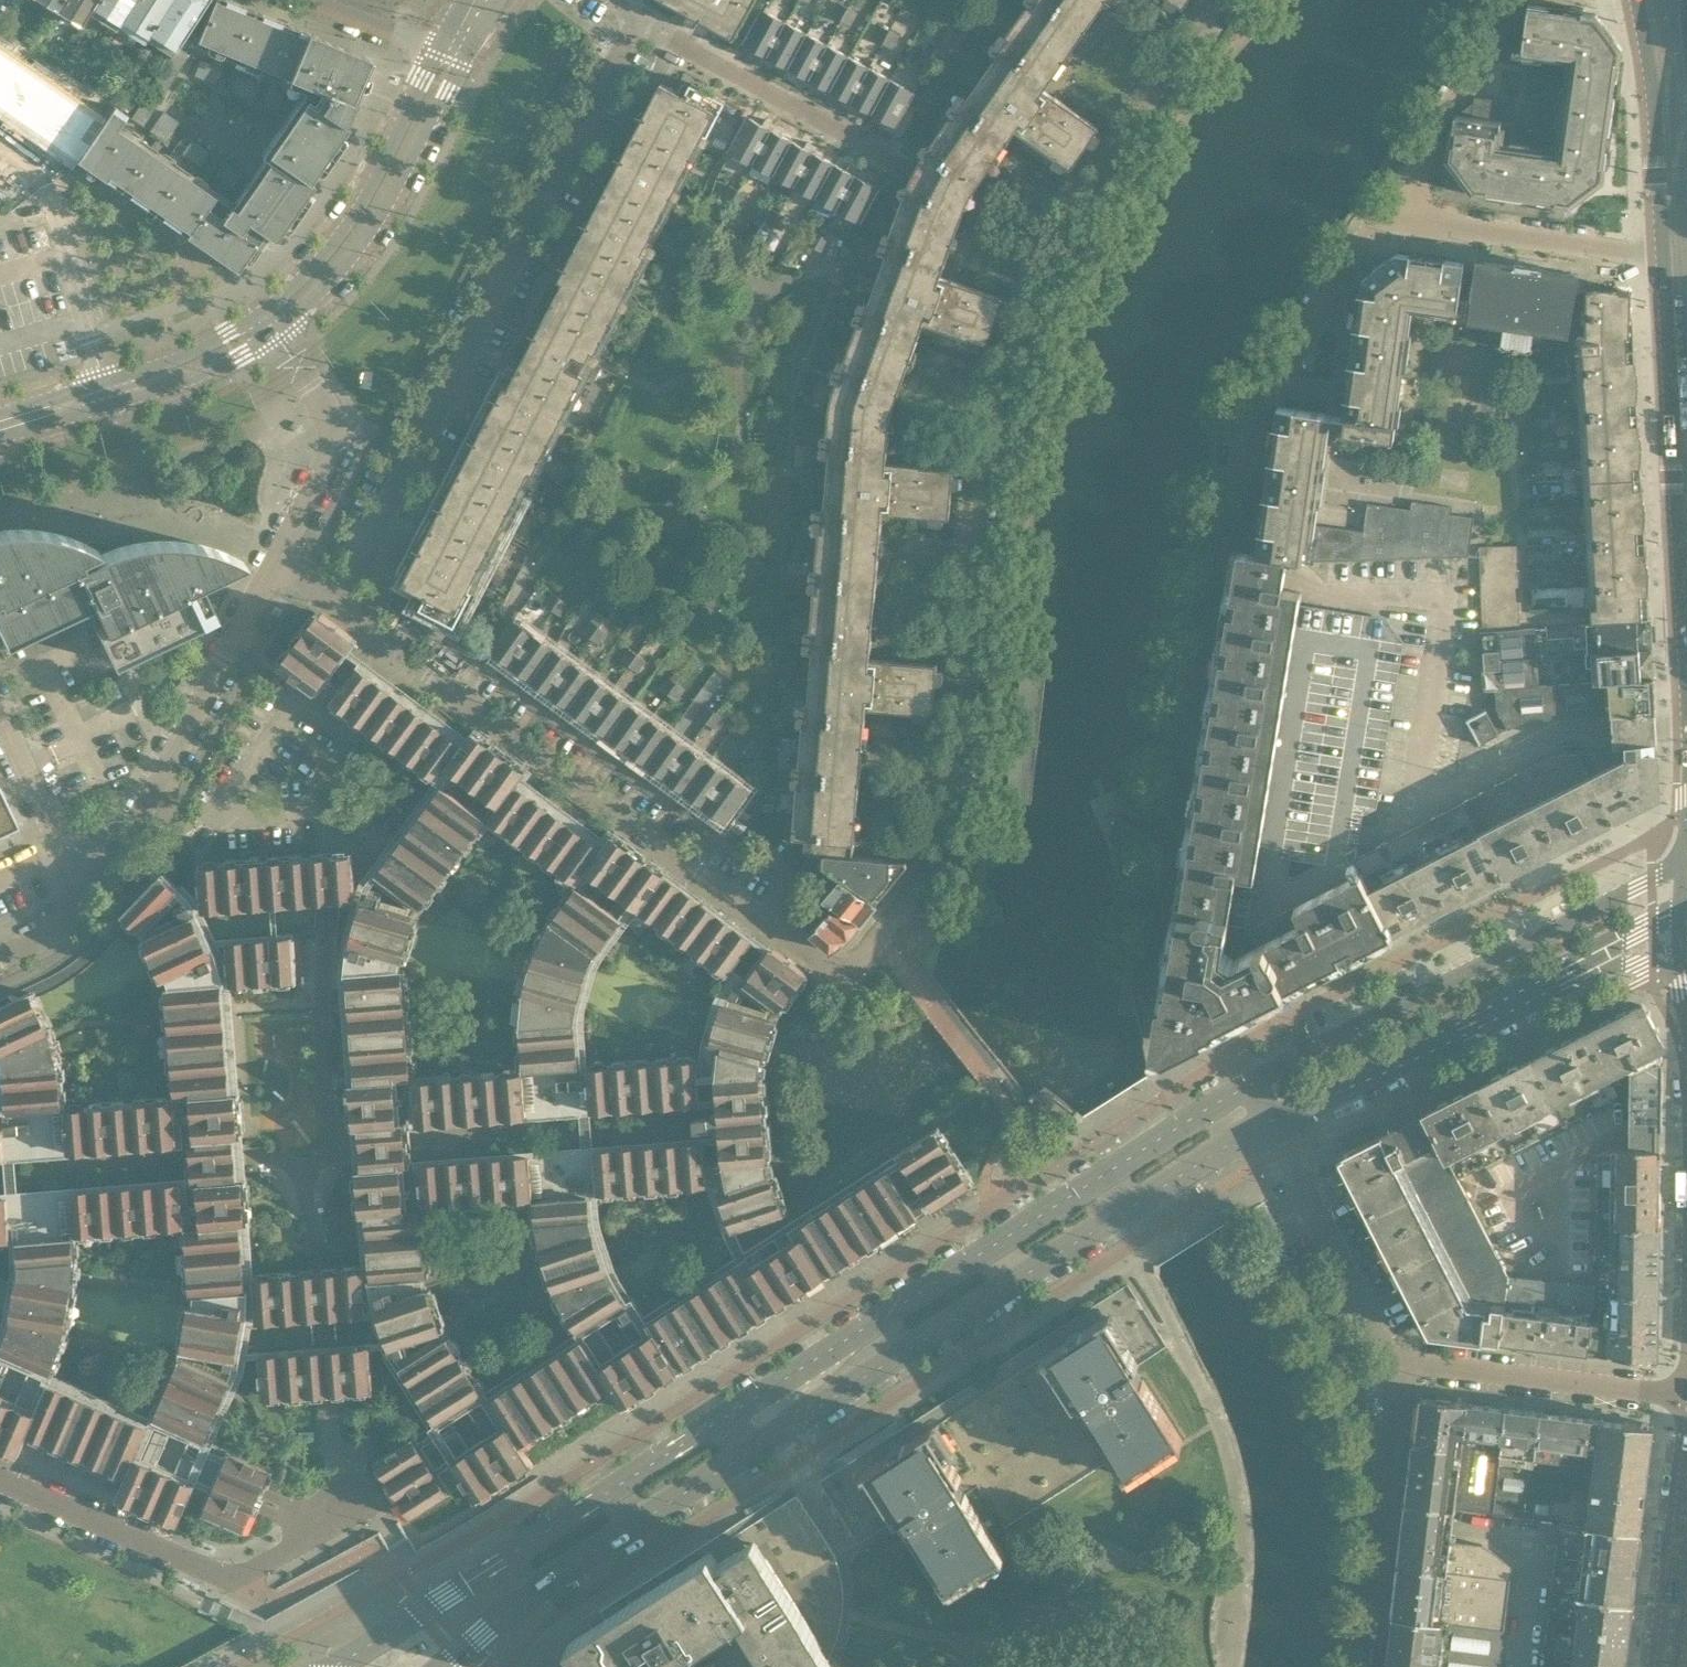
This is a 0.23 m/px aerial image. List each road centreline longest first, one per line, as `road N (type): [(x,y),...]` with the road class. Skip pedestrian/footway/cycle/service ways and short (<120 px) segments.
road 1 (residential): [(1224,0),(1059,243),(1026,322),(987,458),(953,829),(930,874),(847,969),(824,964),(392,648)]
road 2 (residential): [(1686,727),(1551,736),(1410,808),(1445,598),(1312,591),(1285,573),(1215,561),(1241,422),(1383,213)]
road 3 (tertiary): [(1250,1081),(327,1666)]
road 4 (tertiary): [(437,1666),(1264,1121)]
road 5 (residential): [(334,607),(640,15)]
road 6 (tertiary): [(1679,856),(1636,885),(1250,1081)]
road 7 (tertiary): [(1264,1121),(1672,919)]
road 8 (tertiary): [(1660,255),(1686,702)]
road 9 (residential): [(331,1467),(357,1506),(221,1577),(0,1479)]
road 10 (residential): [(87,903),(279,563)]
road 11 (tertiary): [(274,332),(339,271),(385,205),(446,90),(450,56)]
road 12 (tertiary): [(450,56),(422,79),(379,172),(331,247),(260,314)]
road 13 (residential): [(914,173),(640,15)]
road 14 (residential): [(1358,1666),(1395,1363)]
road 15 (residential): [(1686,1397),(1395,1363)]
road 16 (residential): [(1395,1363),(1264,1121)]
road 17 (residential): [(1648,252),(1383,213)]
road 18 (residential): [(279,563),(331,448),(330,416),(274,332)]
road 19 (tertiary): [(1632,0),(1649,94),(1660,255)]
road 20 (residential): [(1383,213),(1510,0)]
road 21 (residential): [(87,903),(0,723)]
road 22 (tertiary): [(113,403),(187,379),(274,332)]
road 23 (tertiary): [(260,314),(195,351),(106,381)]
road 24 (tertiary): [(1668,1666),(1686,1504)]
road 25 (residential): [(308,0),(450,56)]
road 26 (residential): [(87,317),(45,185)]

